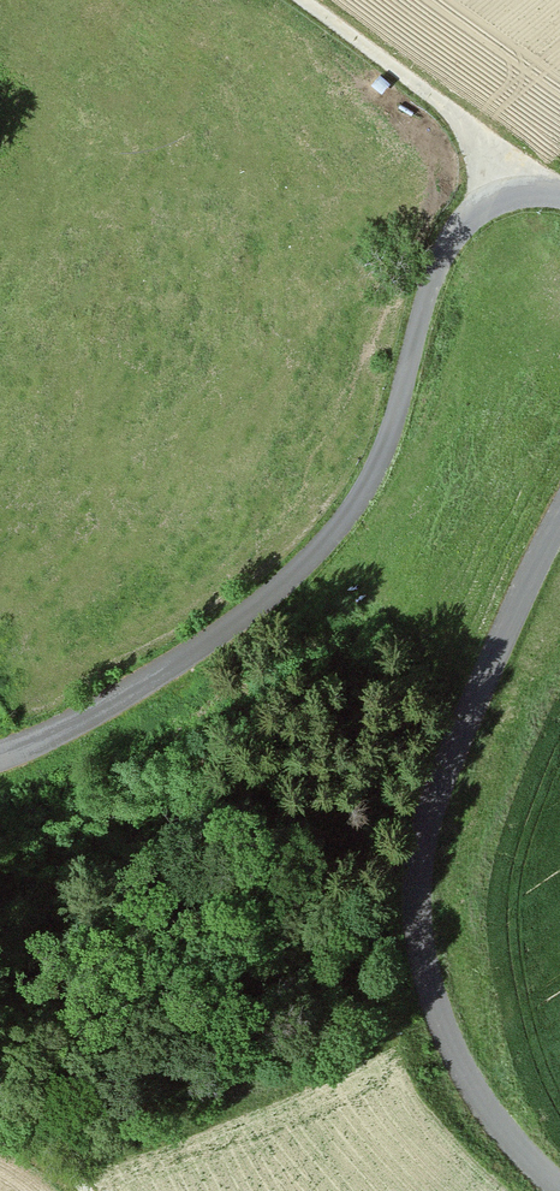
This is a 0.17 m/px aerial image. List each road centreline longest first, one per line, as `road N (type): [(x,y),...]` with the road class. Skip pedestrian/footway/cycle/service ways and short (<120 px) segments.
road 1 (unclassified): [(559,196),(518,193),(488,203),(445,249),(380,458),(305,564),(236,622),(89,718),(0,759)]
road 2 (unclassified): [(559,1188),(479,1098),(453,1050),(423,957),(418,910),(435,793),(559,519)]
road 3 (track): [(518,193),(455,116),(293,0)]

